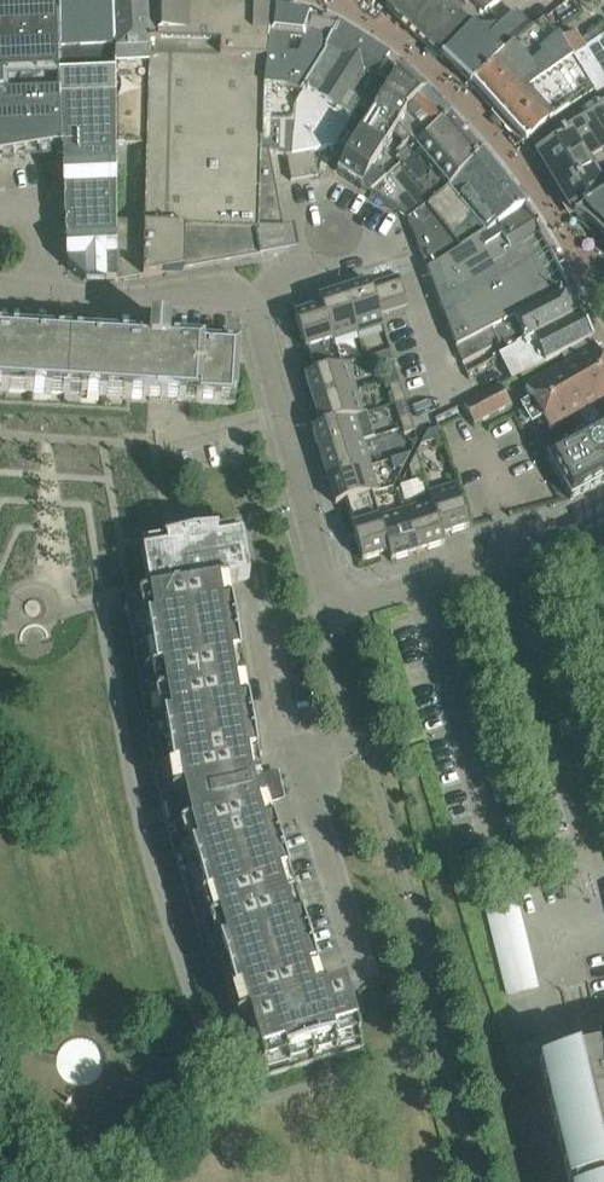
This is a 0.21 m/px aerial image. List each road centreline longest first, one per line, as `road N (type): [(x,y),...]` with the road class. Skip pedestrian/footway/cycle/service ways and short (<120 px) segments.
road 1 (residential): [(335,595),(265,643),(283,735),(365,974)]
road 2 (residential): [(252,301),(334,228),(403,253),(451,399)]
road 3 (residential): [(335,595),(366,599),(419,585),(519,540),(603,515)]
road 4 (residential): [(0,286),(107,300),(229,288),(252,301)]
road 5 (residential): [(335,595),(283,413)]

